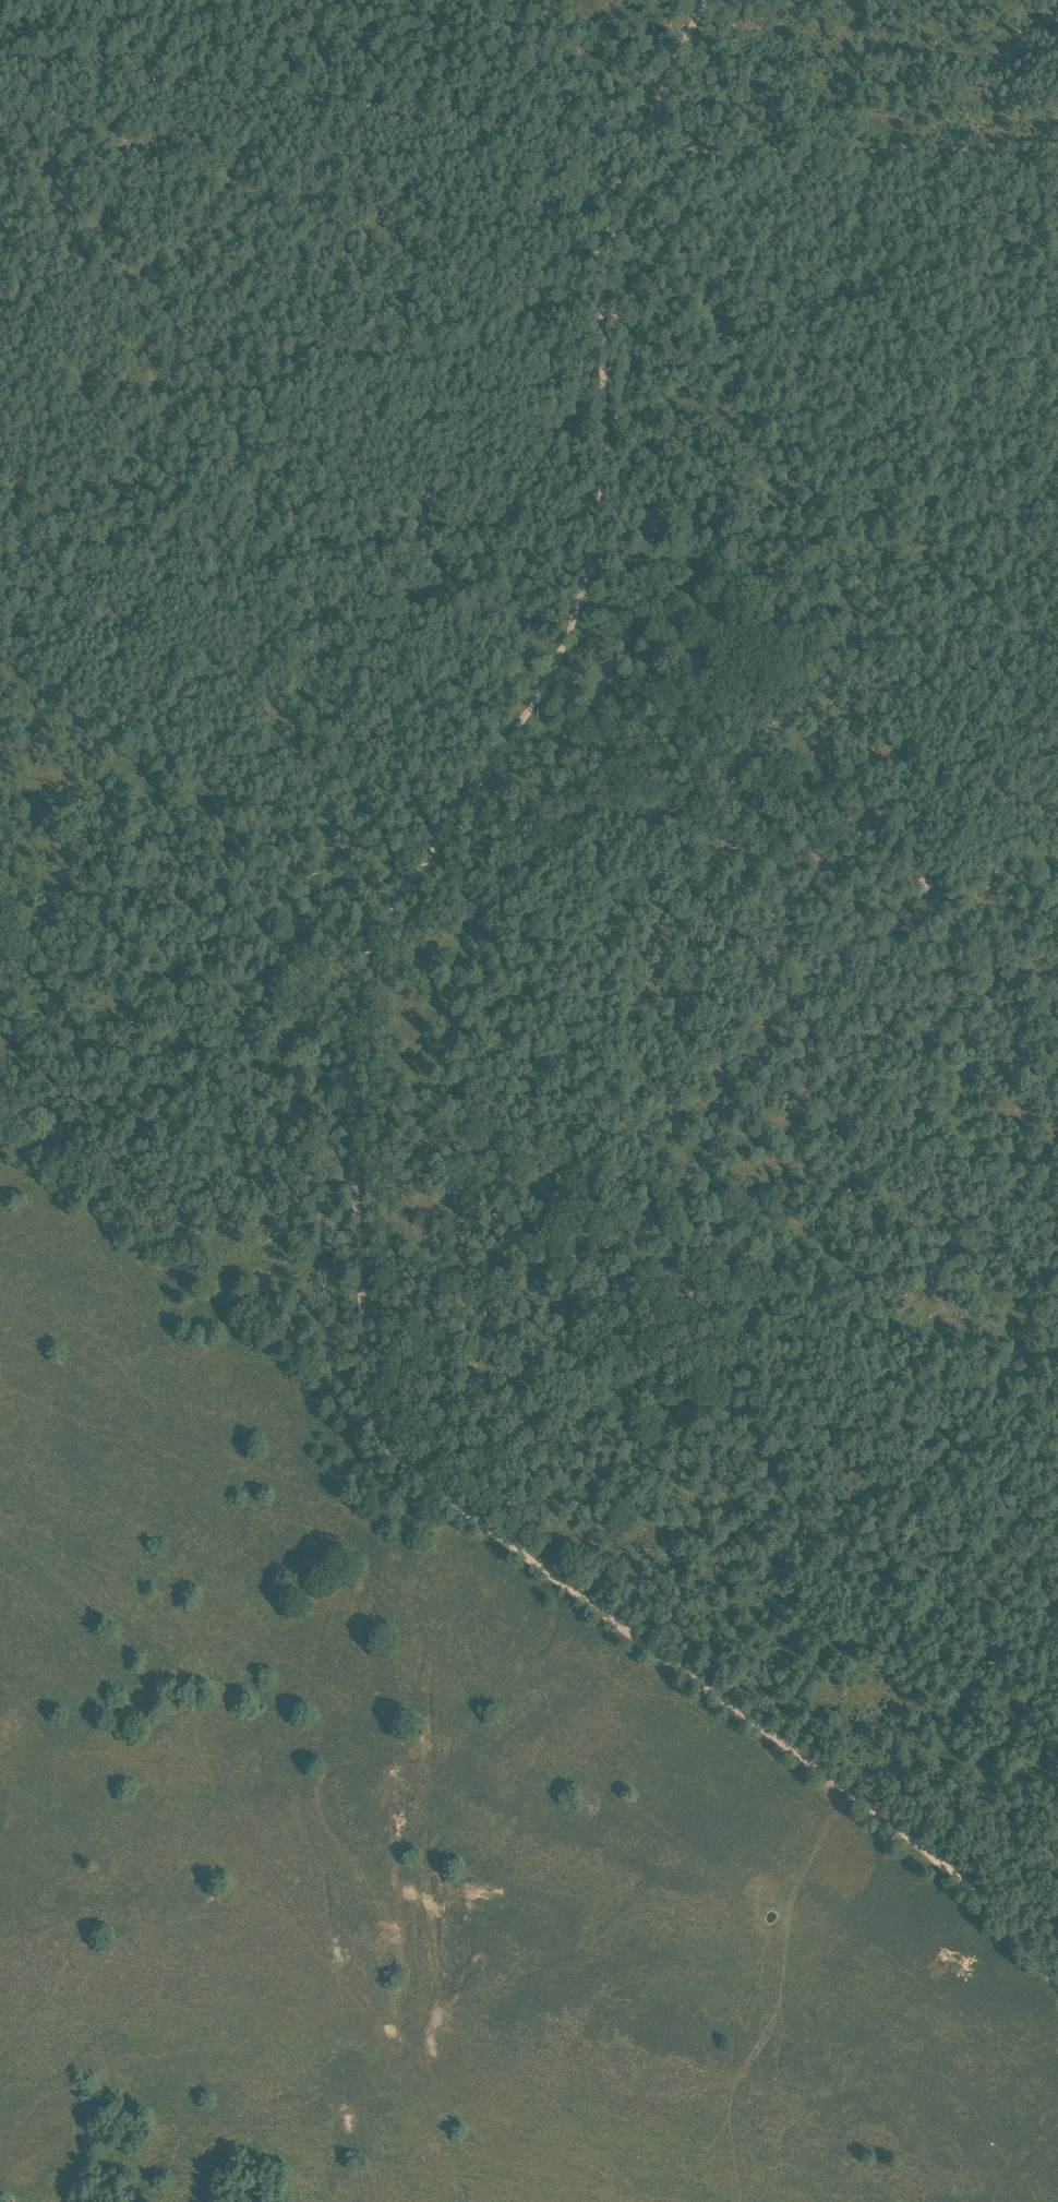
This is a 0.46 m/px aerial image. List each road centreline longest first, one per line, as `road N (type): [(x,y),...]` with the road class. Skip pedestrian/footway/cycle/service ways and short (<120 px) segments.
road 1 (track): [(1057,1976),(946,1860),(420,1465),(373,1411),(356,992),(380,927),(545,682),(578,603),(608,441),(609,234),(643,137)]
road 2 (track): [(0,59),(643,137)]
road 3 (track): [(643,137),(1057,149)]
road 4 (track): [(643,137),(708,0)]

